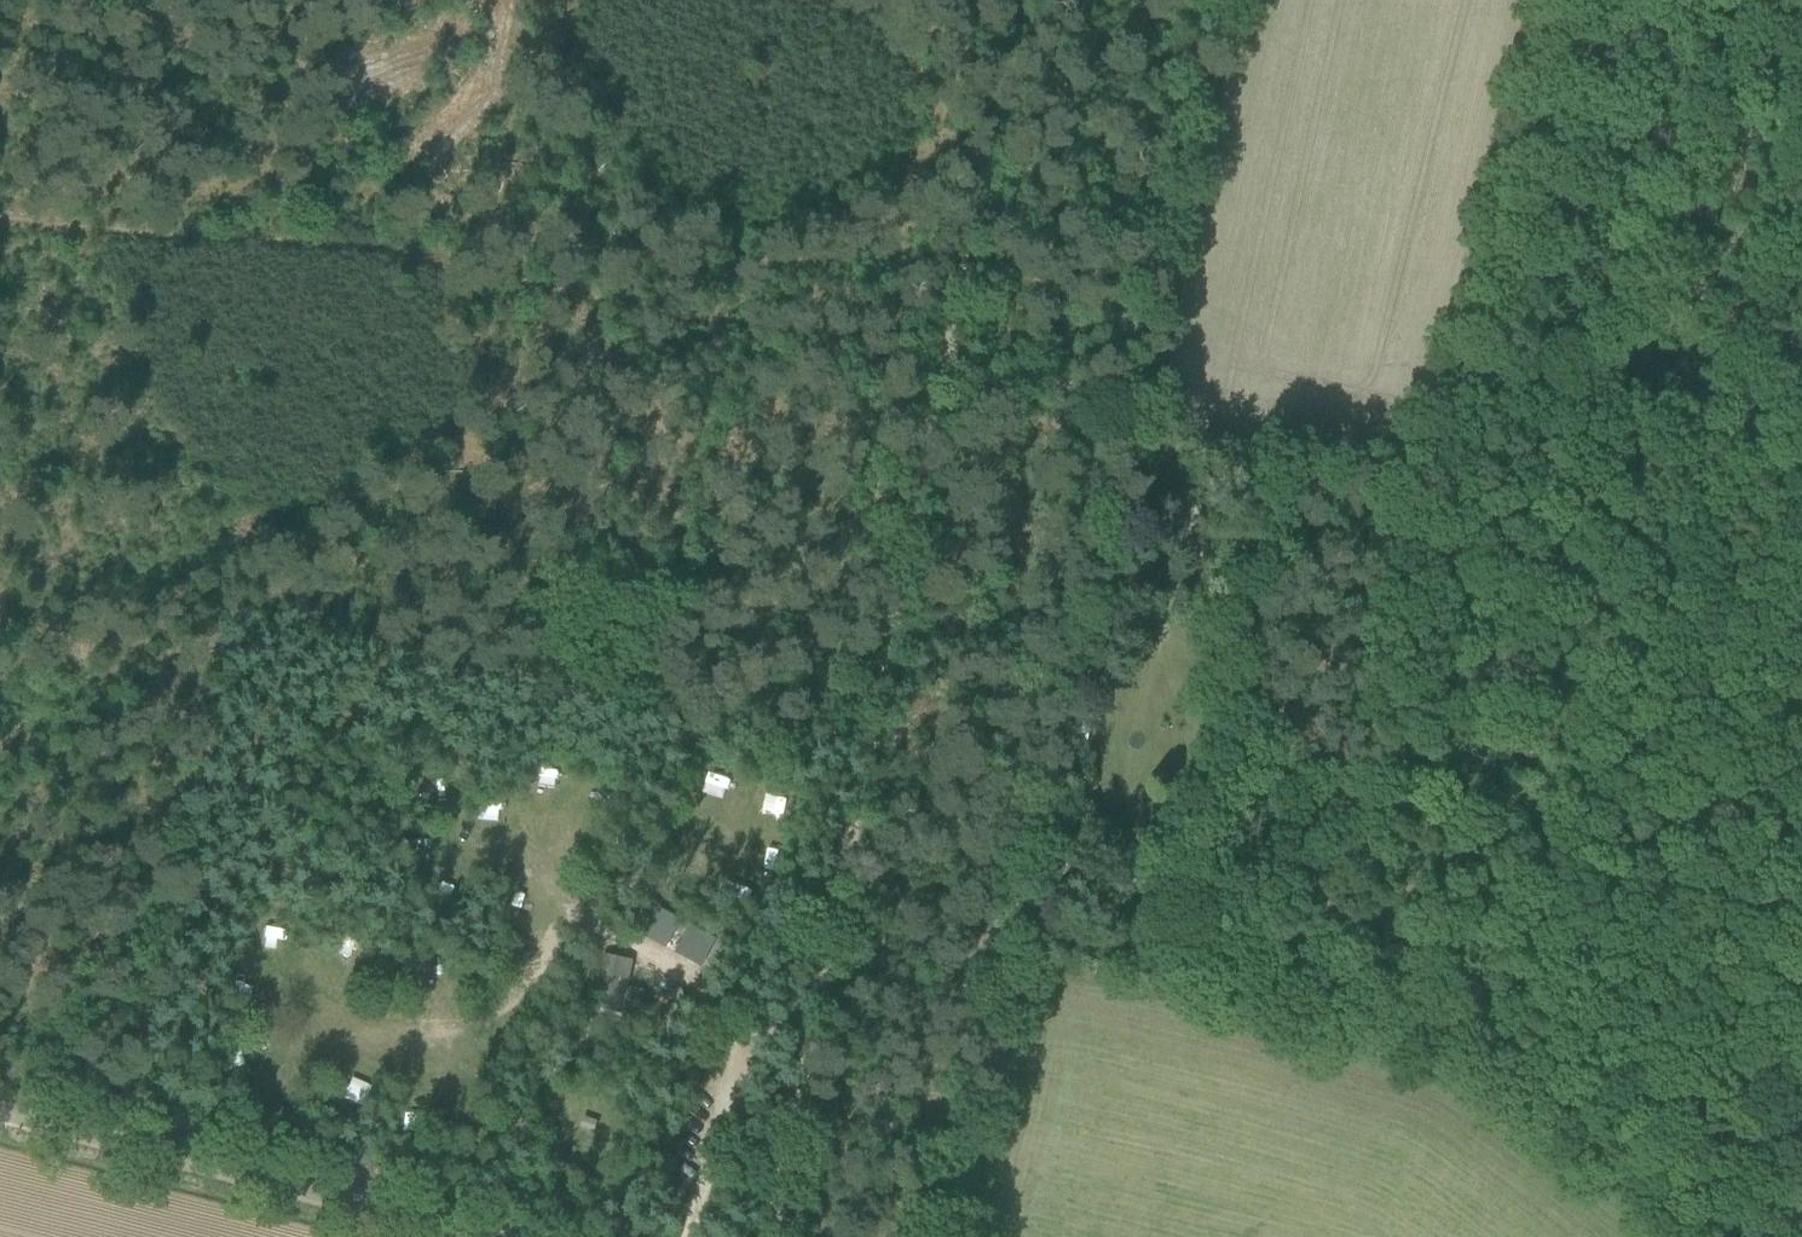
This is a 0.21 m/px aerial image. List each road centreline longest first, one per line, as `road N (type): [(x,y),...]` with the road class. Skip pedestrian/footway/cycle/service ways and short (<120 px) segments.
road 1 (track): [(1026,0),(815,993),(771,1236)]
road 2 (track): [(1088,395),(301,230),(0,216)]
road 3 (unclassified): [(434,1236),(0,1125)]

